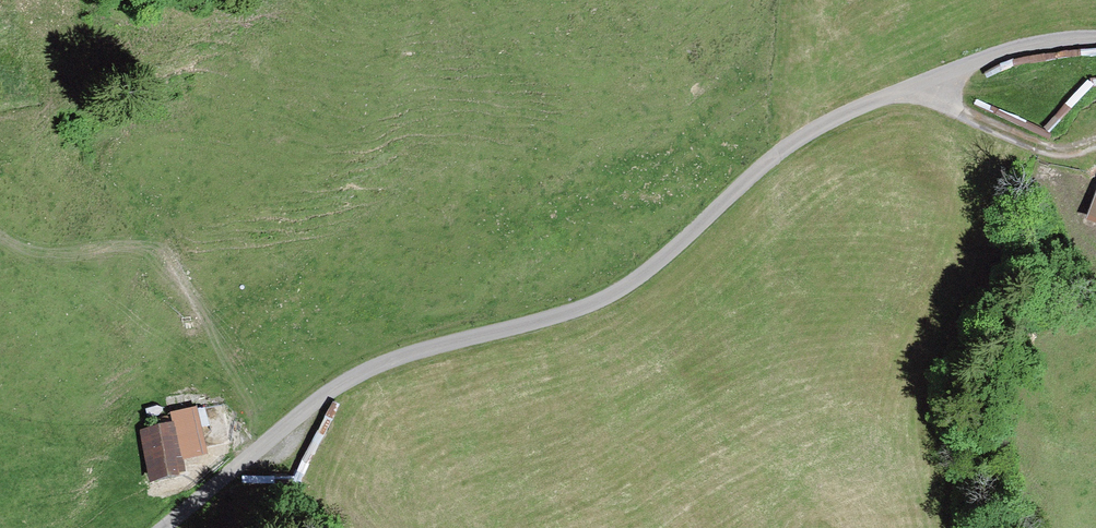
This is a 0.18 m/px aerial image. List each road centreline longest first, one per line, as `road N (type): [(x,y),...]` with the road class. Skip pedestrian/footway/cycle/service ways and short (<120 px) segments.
road 1 (unclassified): [(172,527),(246,458),(338,392),(400,362),(586,307),(650,278),(758,172),(827,126),(1005,50),(1095,38)]
road 2 (track): [(0,243),(61,262),(137,248),(172,265),(240,377),(246,458)]
road 3 (track): [(932,79),(1009,129),(1095,143)]

